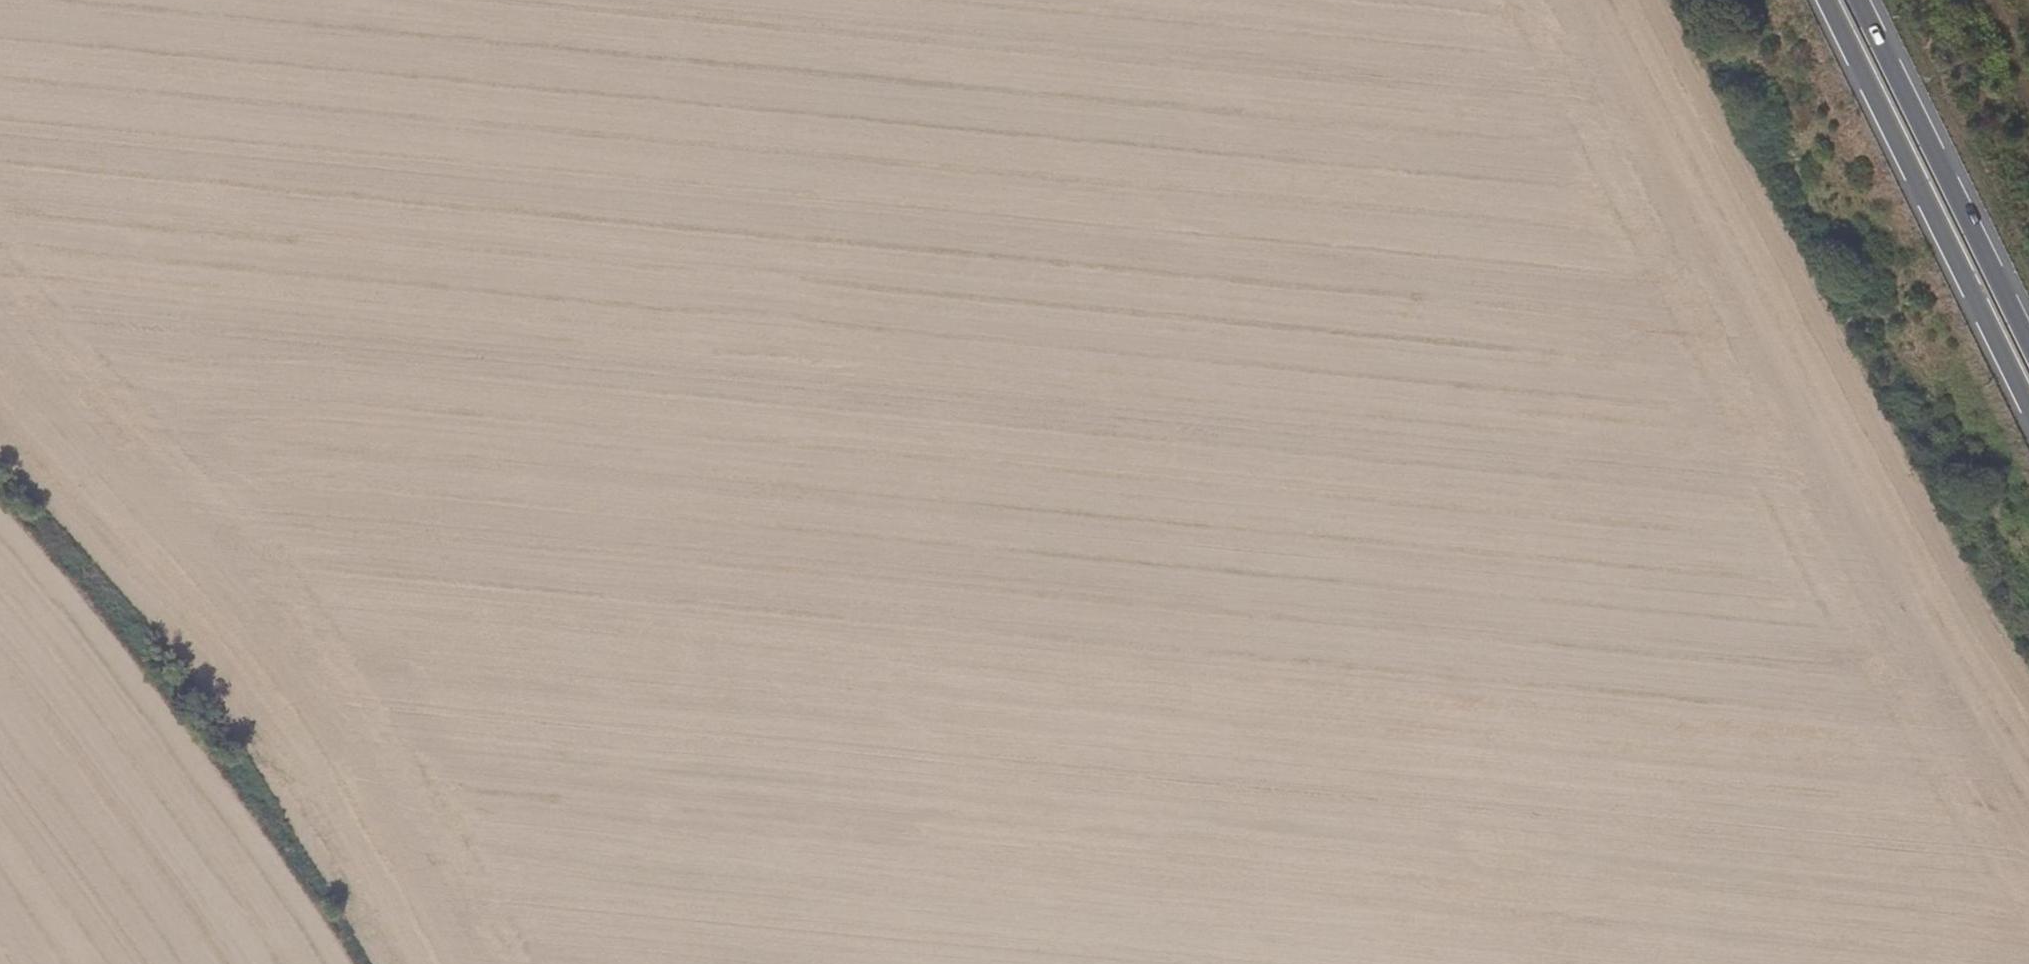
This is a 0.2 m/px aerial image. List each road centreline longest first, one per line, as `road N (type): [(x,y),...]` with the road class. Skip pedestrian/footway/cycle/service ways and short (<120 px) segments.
road 1 (trunk): [(1828,0),(2028,408)]
road 2 (trunk): [(2028,341),(1860,0)]

